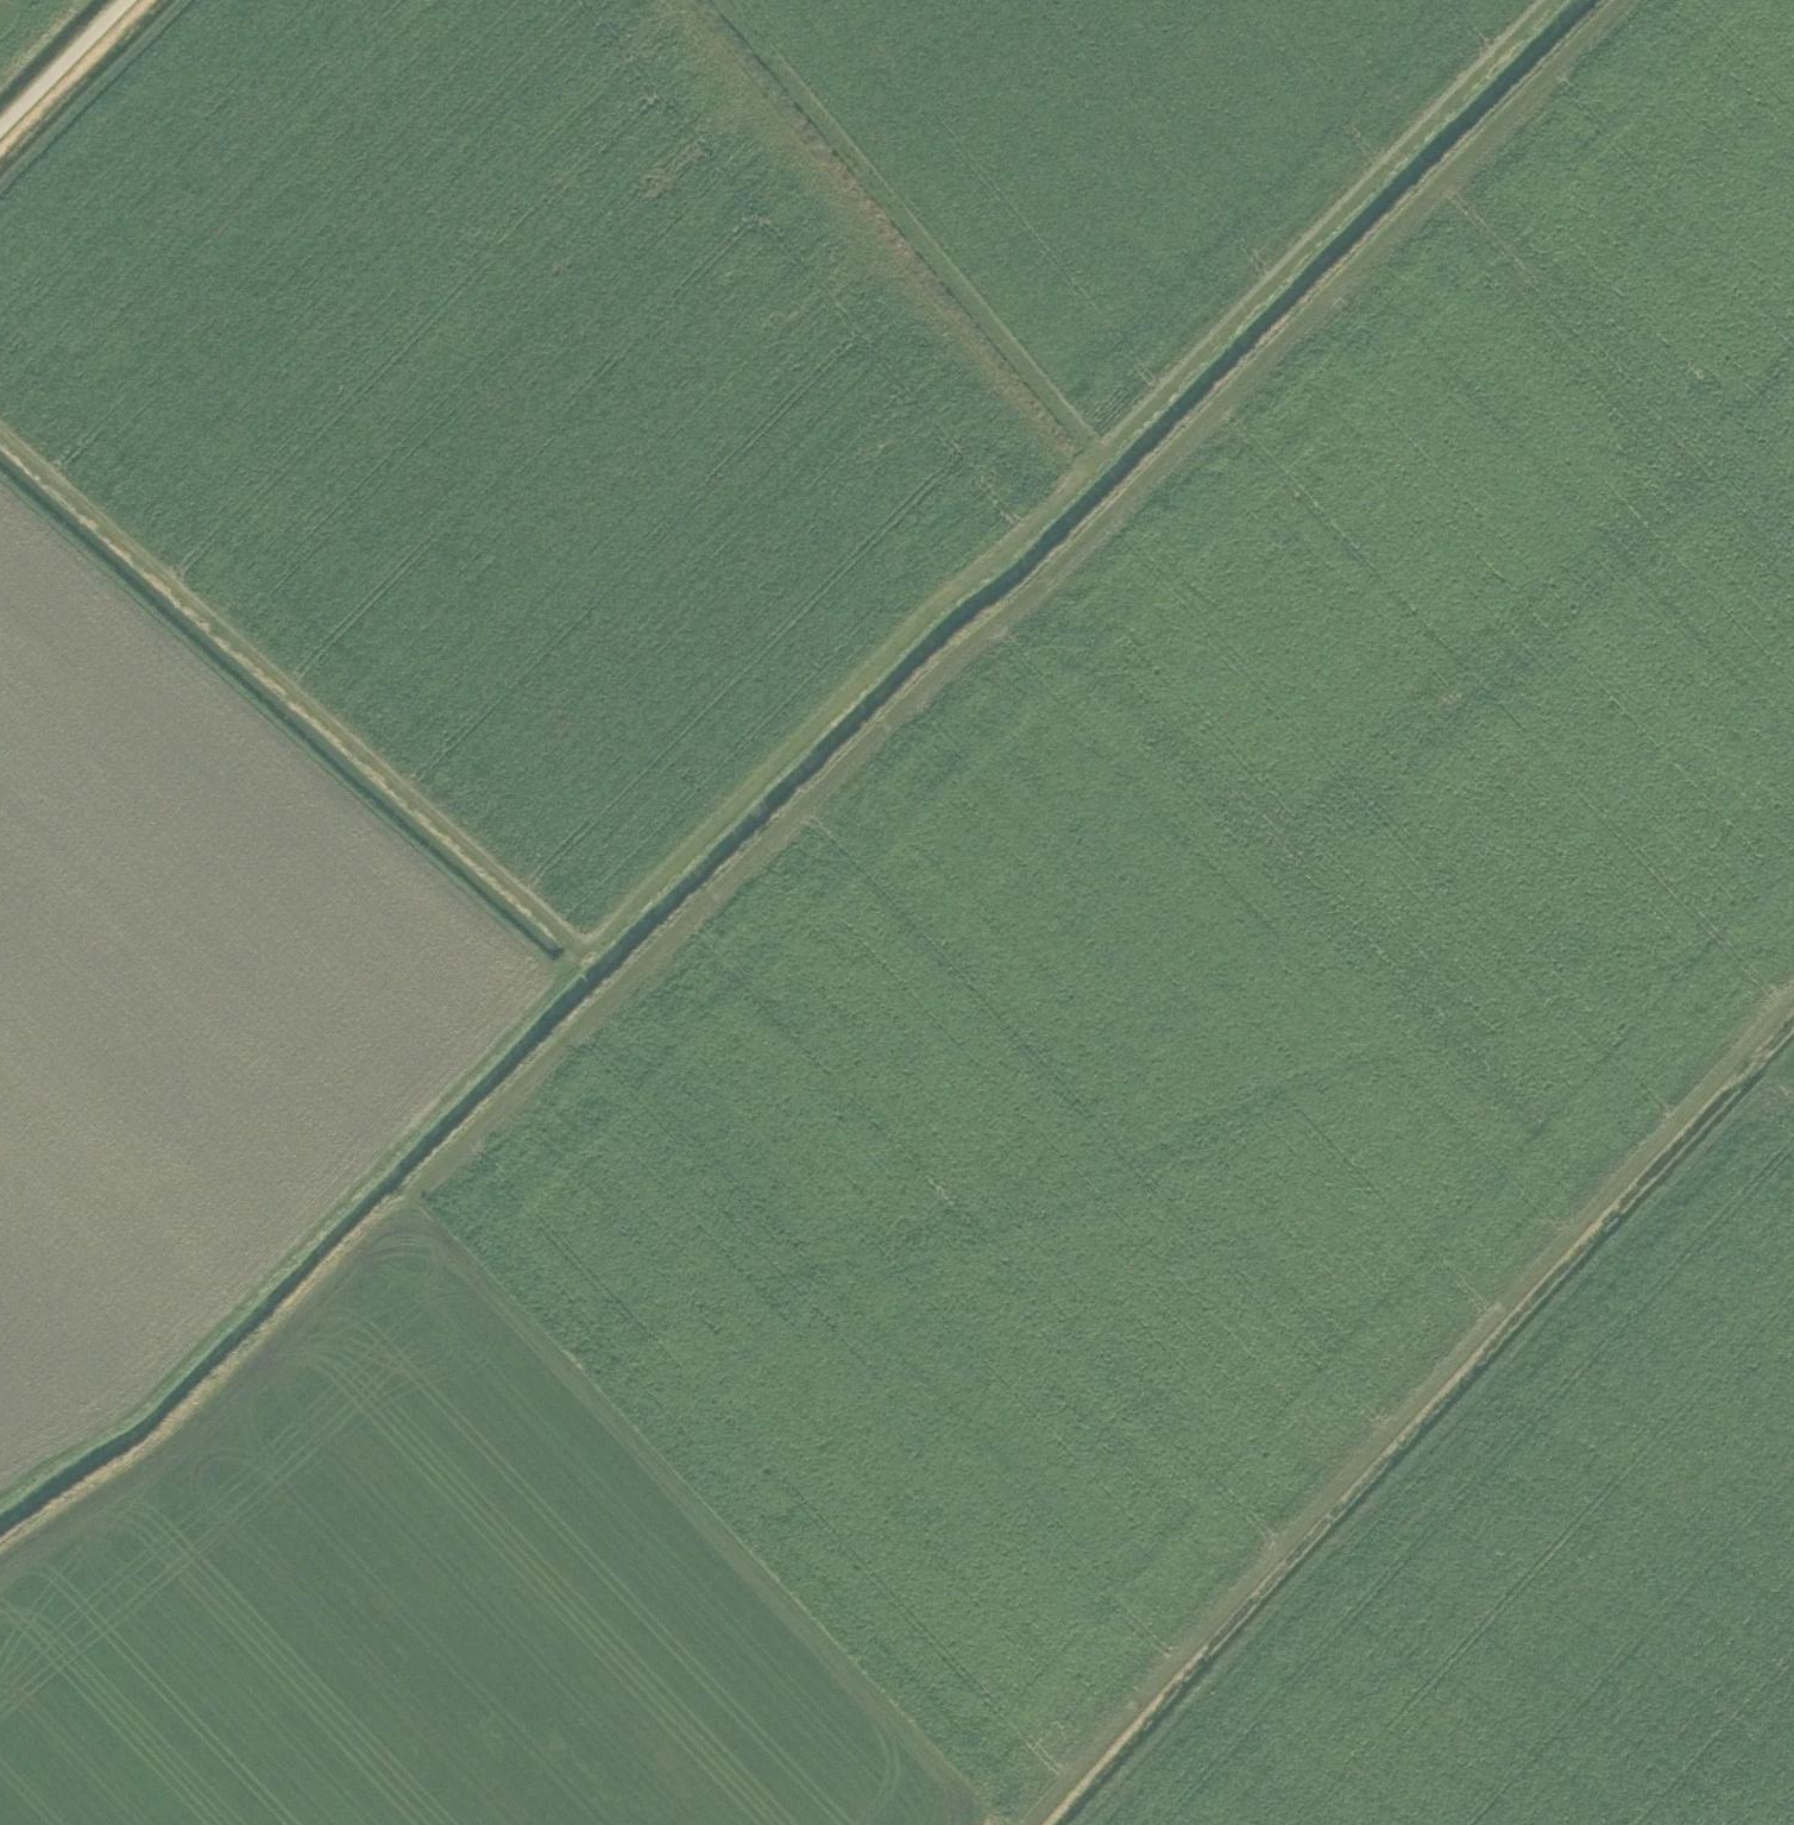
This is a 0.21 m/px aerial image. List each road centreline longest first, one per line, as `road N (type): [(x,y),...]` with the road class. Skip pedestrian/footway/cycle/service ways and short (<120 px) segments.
road 1 (unclassified): [(0,126),(126,0)]

